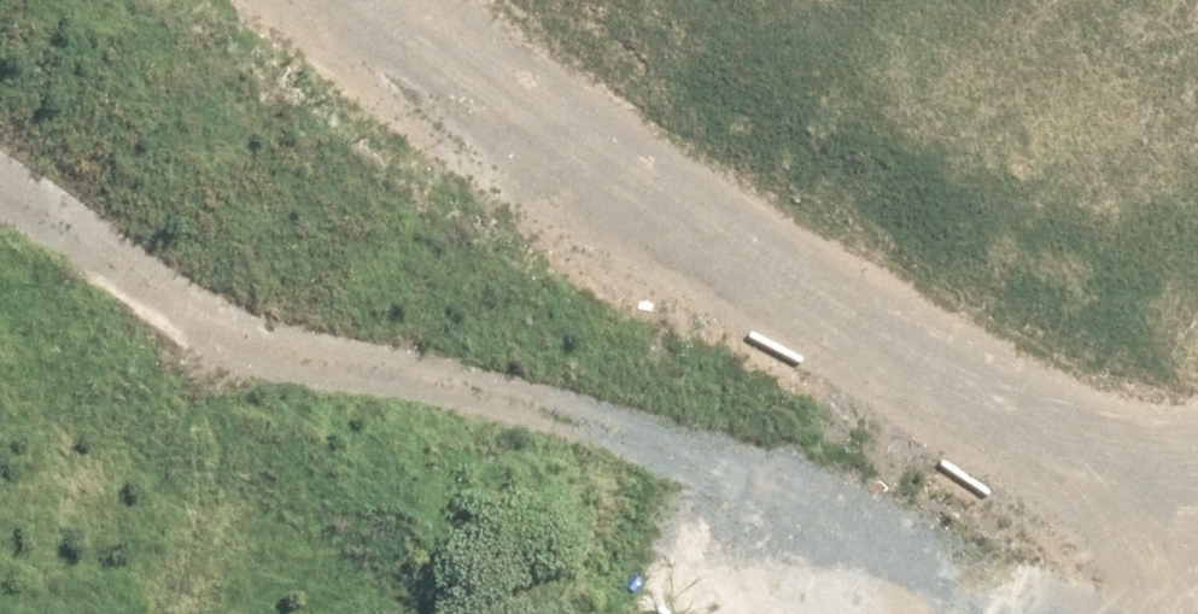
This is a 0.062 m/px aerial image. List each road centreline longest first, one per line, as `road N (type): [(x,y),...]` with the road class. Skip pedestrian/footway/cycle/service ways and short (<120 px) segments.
road 1 (track): [(0,190),(455,355),(776,493),(1170,551)]
road 2 (track): [(283,0),(688,329),(1029,518),(1197,557)]

